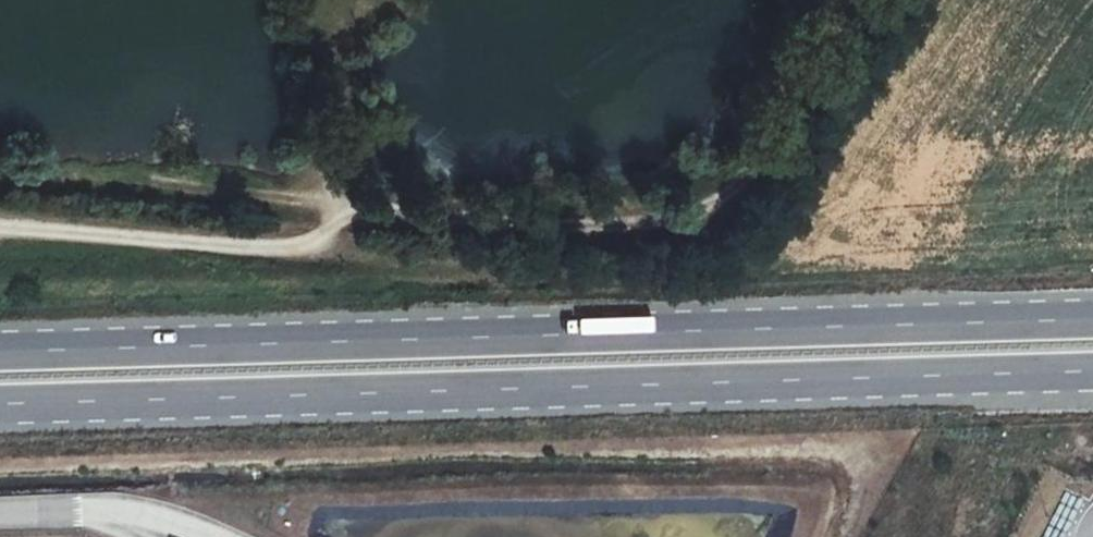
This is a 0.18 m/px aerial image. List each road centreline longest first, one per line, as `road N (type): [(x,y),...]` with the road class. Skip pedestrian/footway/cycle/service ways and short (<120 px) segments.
road 1 (trunk): [(1092,317),(0,352)]
road 2 (trunk): [(0,404),(1092,374)]
road 3 (track): [(341,208),(605,230),(724,205),(875,0)]
road 4 (track): [(0,227),(335,259),(341,208)]
road 5 (track): [(0,174),(341,208)]

